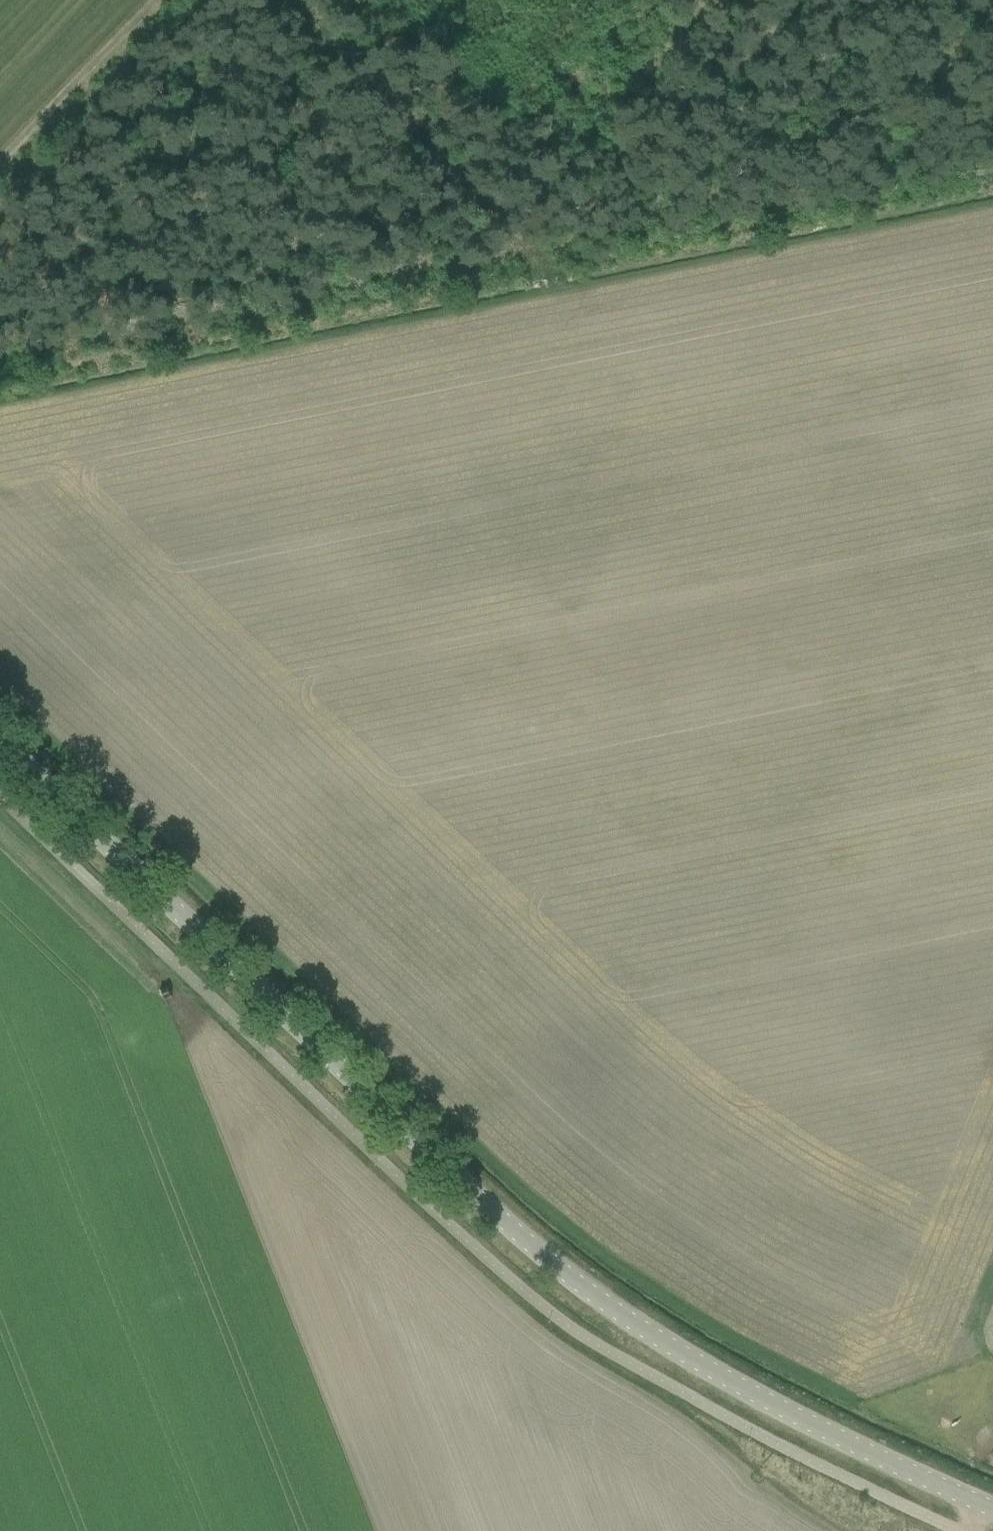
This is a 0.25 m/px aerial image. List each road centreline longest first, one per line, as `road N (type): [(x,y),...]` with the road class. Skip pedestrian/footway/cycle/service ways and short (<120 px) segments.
road 1 (tertiary): [(992,1507),(705,1371),(558,1273),(0,739)]
road 2 (track): [(0,165),(154,0)]

